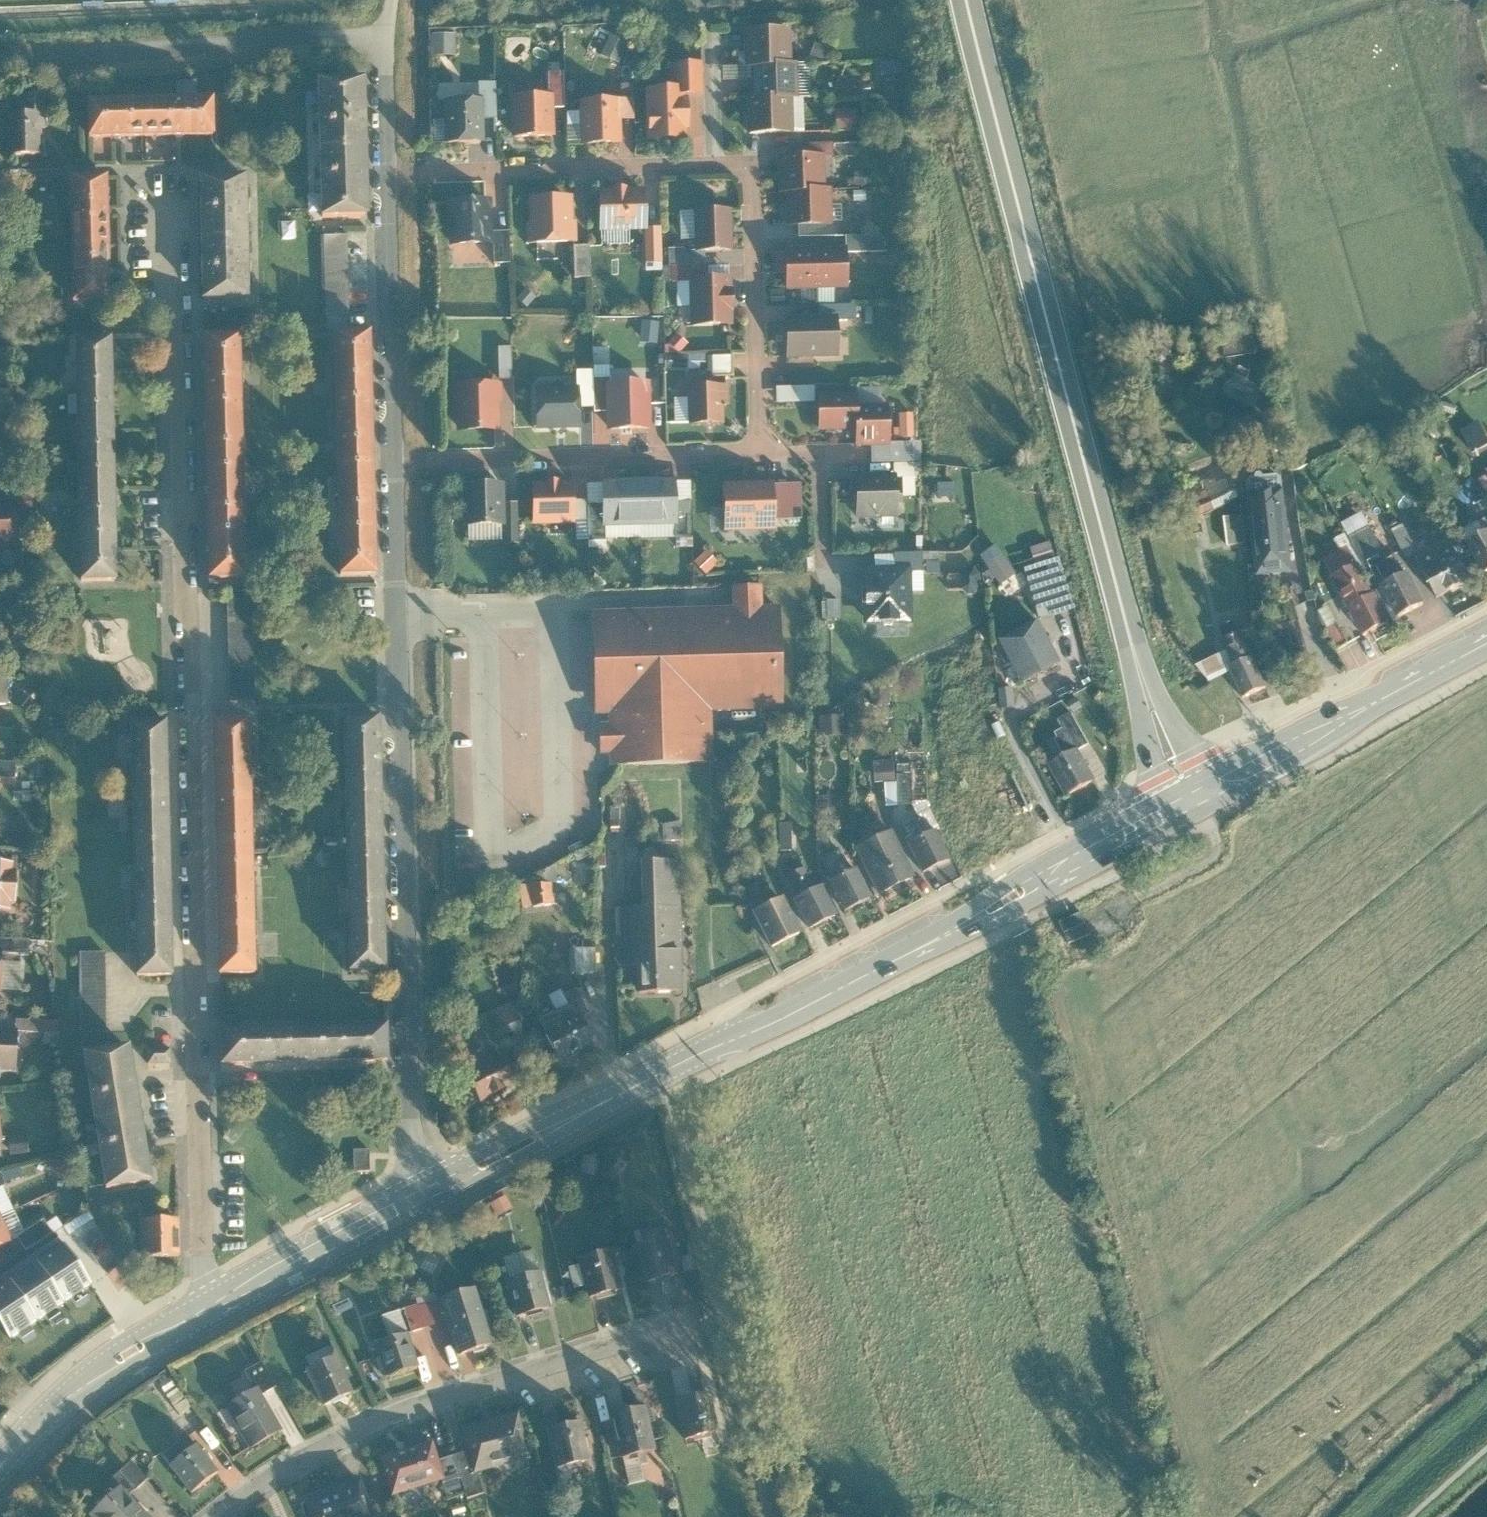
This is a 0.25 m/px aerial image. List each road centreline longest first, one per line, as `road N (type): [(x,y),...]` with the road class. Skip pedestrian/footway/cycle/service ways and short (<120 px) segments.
road 1 (residential): [(206,1305),(178,181)]
road 2 (residential): [(386,174),(749,167),(753,298),(756,451),(392,461)]
road 3 (tertiary): [(1161,820),(927,945),(413,1197)]
road 4 (residential): [(413,1197),(392,461)]
road 5 (motorway): [(1145,685),(968,0)]
road 6 (residential): [(660,1335),(383,1420),(276,1475),(218,1516)]
road 7 (residential): [(382,40),(0,58)]
road 8 (residential): [(392,461),(386,174)]
road 9 (tertiary): [(206,1305),(87,1379),(0,1463)]
road 10 (tertiary): [(413,1197),(206,1305)]
road 11 (tertiary): [(1486,643),(1300,745)]
road 12 (motorway): [(1300,745),(1165,716)]
road 13 (motorway): [(1145,685),(1161,820)]
road 14 (residential): [(386,174),(382,40)]

